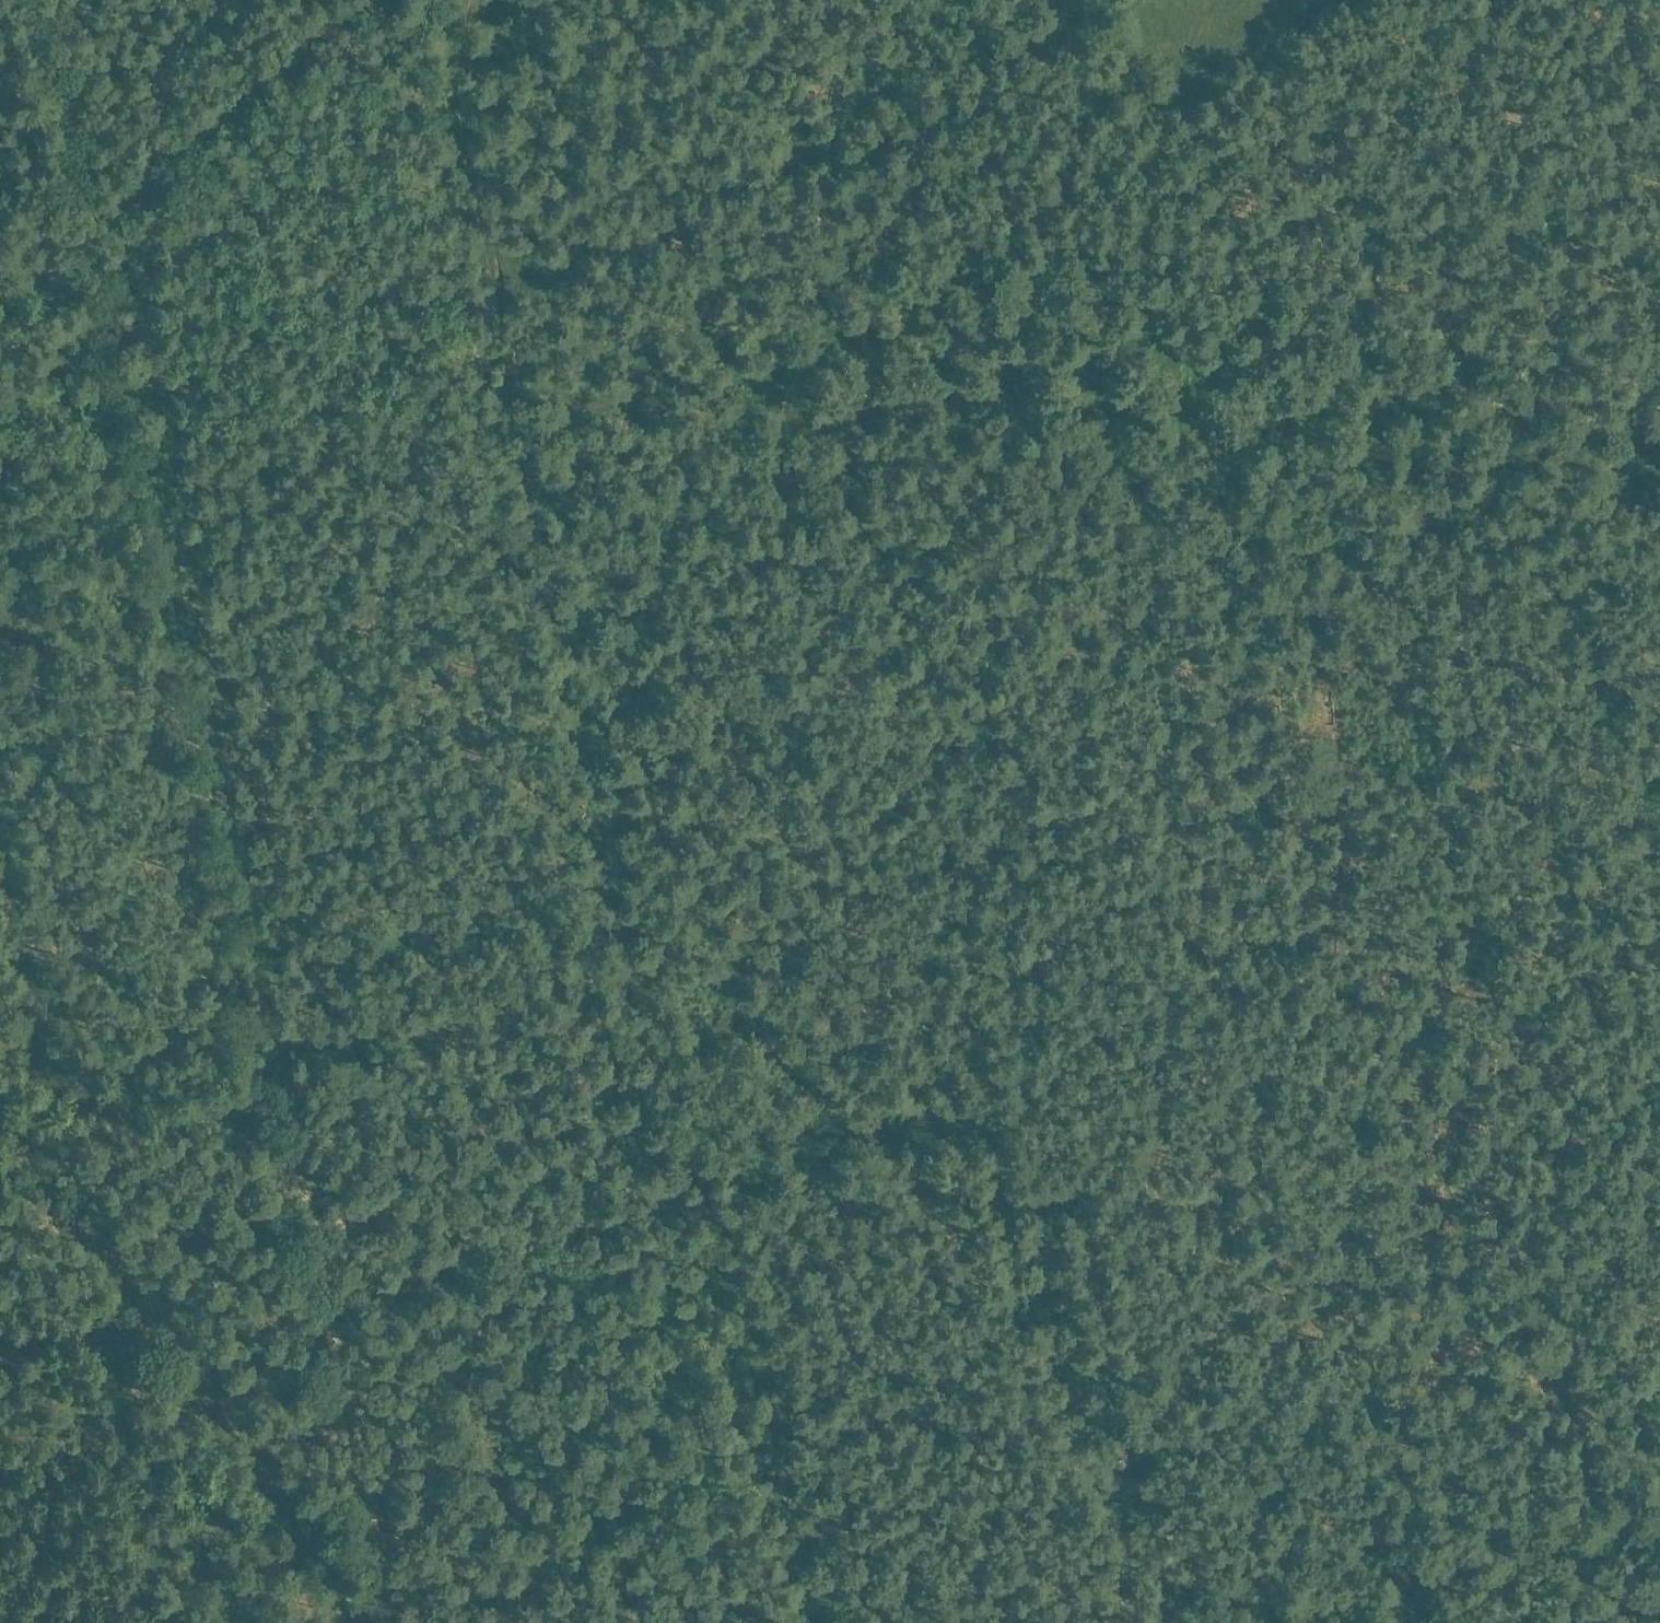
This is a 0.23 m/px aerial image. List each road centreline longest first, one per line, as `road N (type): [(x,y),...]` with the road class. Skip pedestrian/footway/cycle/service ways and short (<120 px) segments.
road 1 (track): [(0,1102),(375,1622)]
road 2 (track): [(379,0),(0,303)]

